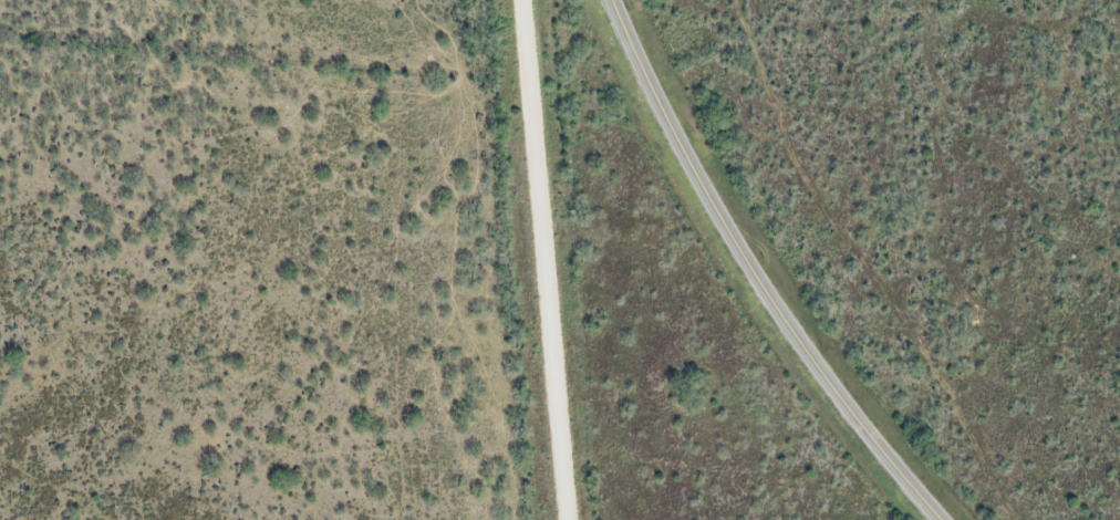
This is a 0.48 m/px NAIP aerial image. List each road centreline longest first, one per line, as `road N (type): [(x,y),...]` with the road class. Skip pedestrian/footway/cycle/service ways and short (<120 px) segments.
road 1 (secondary): [(612,0),(680,143),(753,270),(851,412),(942,519)]
road 2 (residential): [(565,519),(519,0)]

